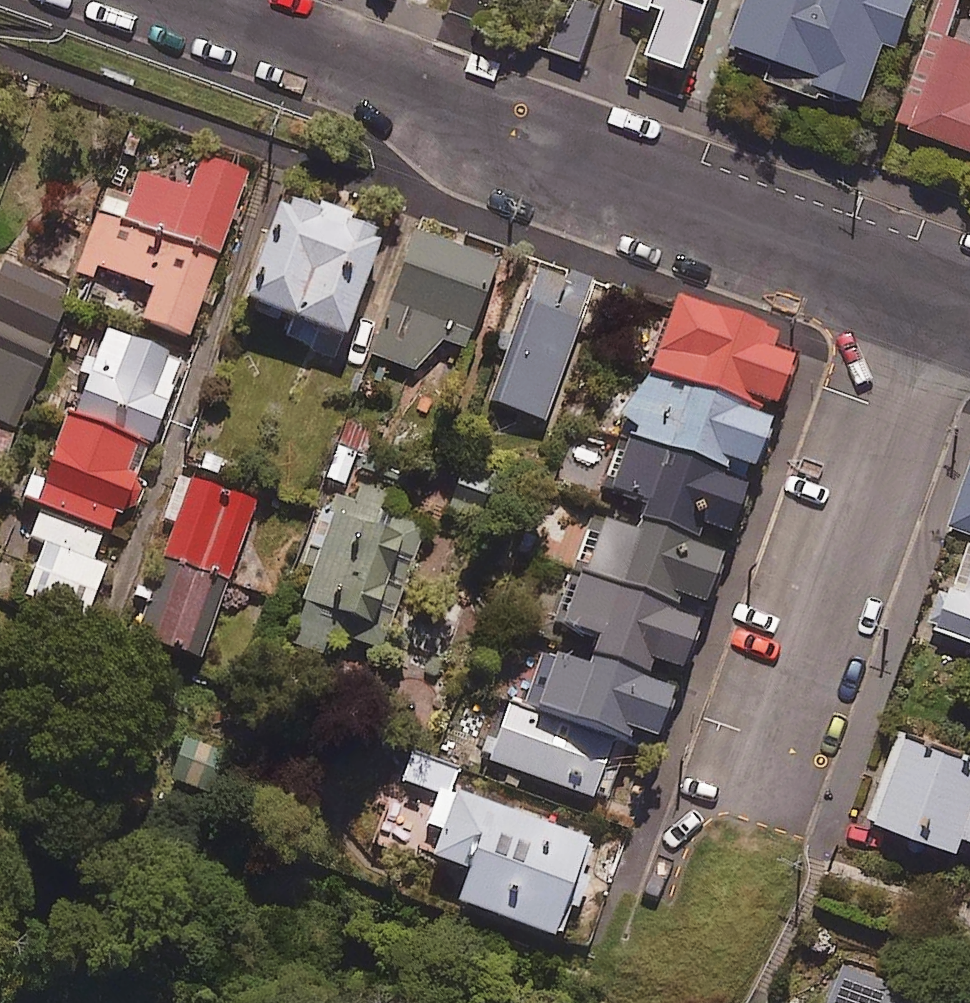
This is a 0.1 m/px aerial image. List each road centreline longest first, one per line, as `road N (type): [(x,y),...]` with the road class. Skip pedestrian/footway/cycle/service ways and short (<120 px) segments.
road 1 (residential): [(209,0),(950,281)]
road 2 (residential): [(950,281),(735,835)]

